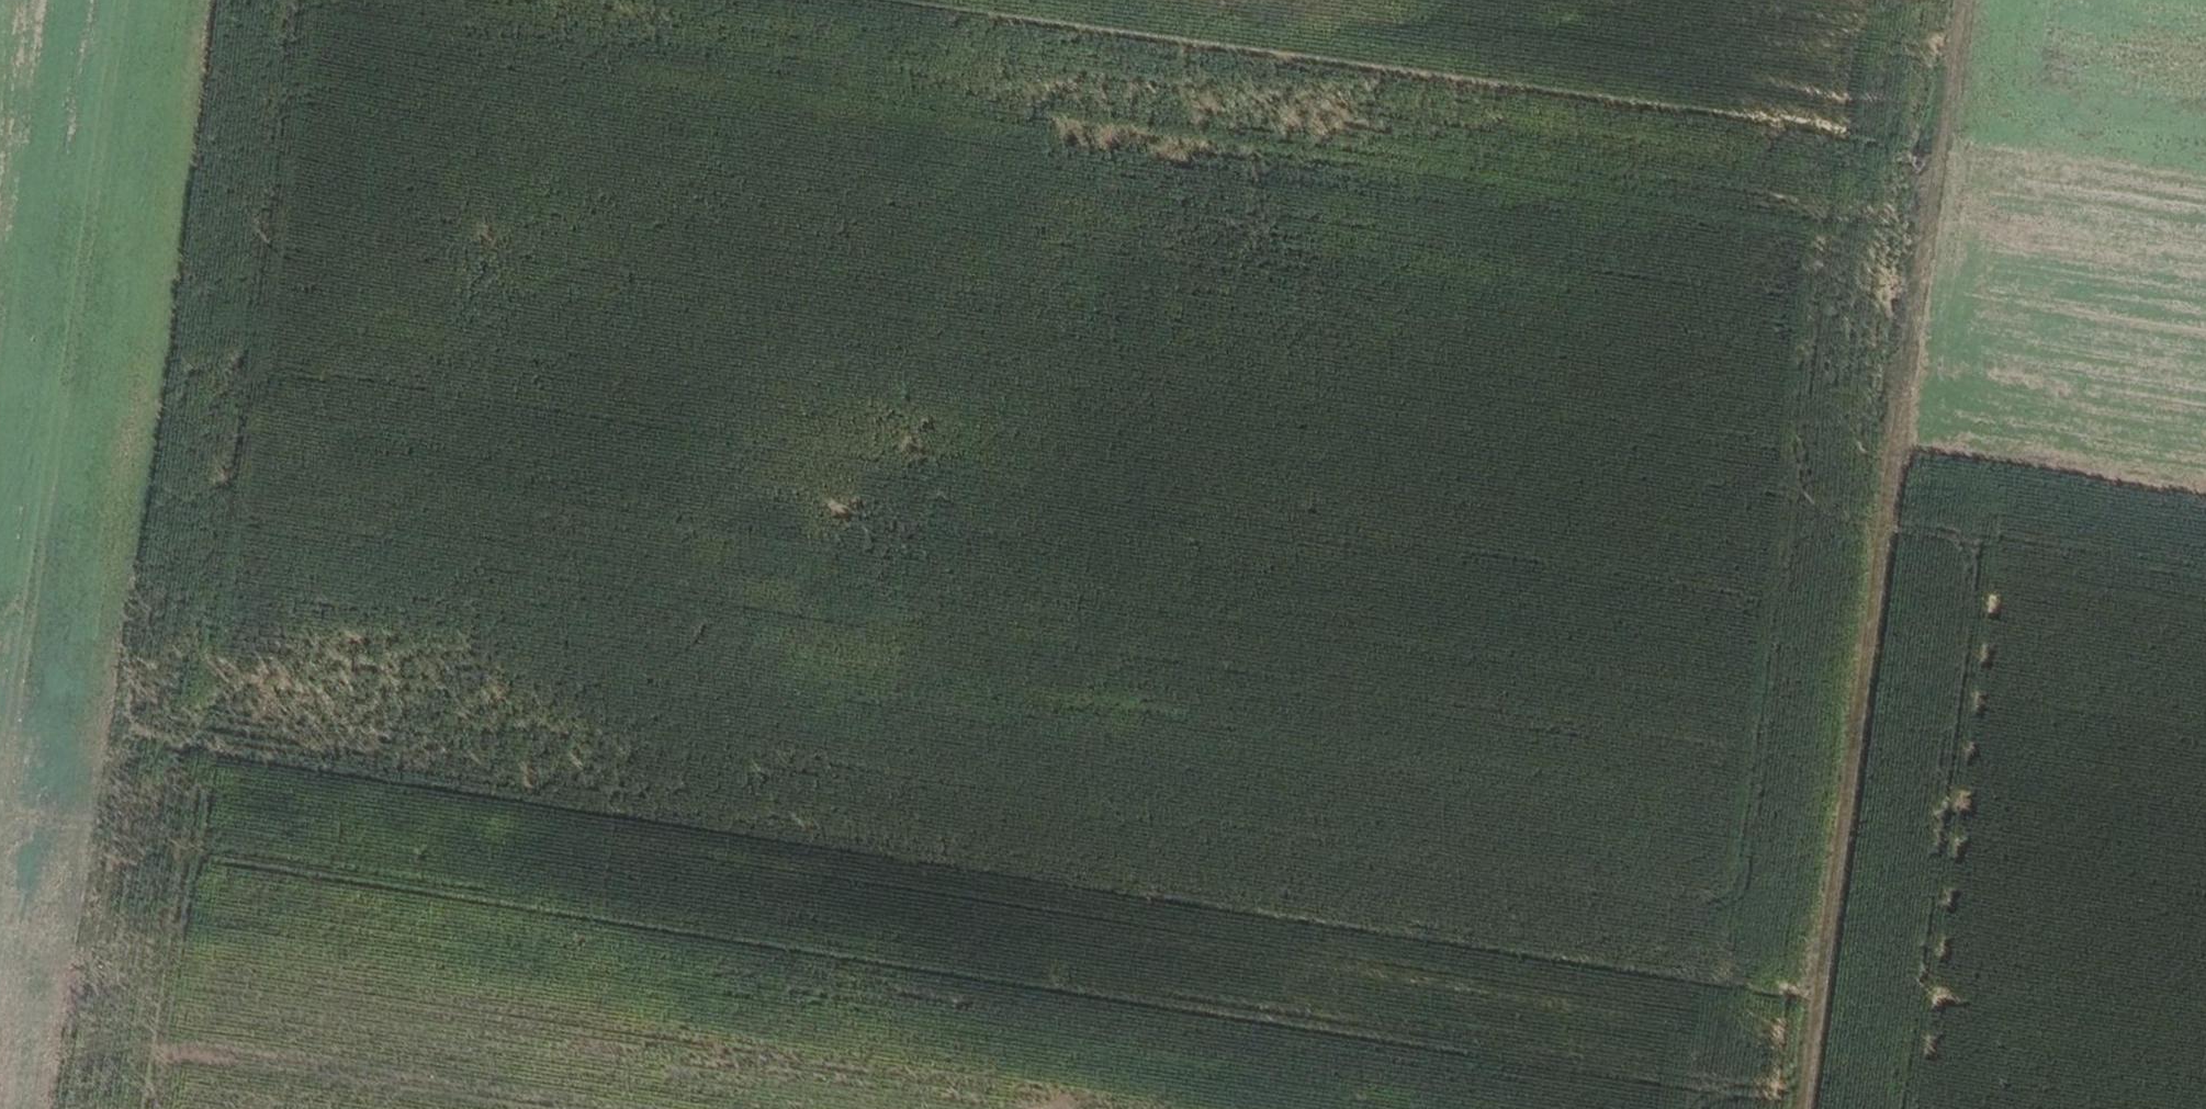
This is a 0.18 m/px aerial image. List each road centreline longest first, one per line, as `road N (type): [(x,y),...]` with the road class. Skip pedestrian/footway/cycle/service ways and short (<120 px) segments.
road 1 (track): [(1797,1108),(1955,0)]

